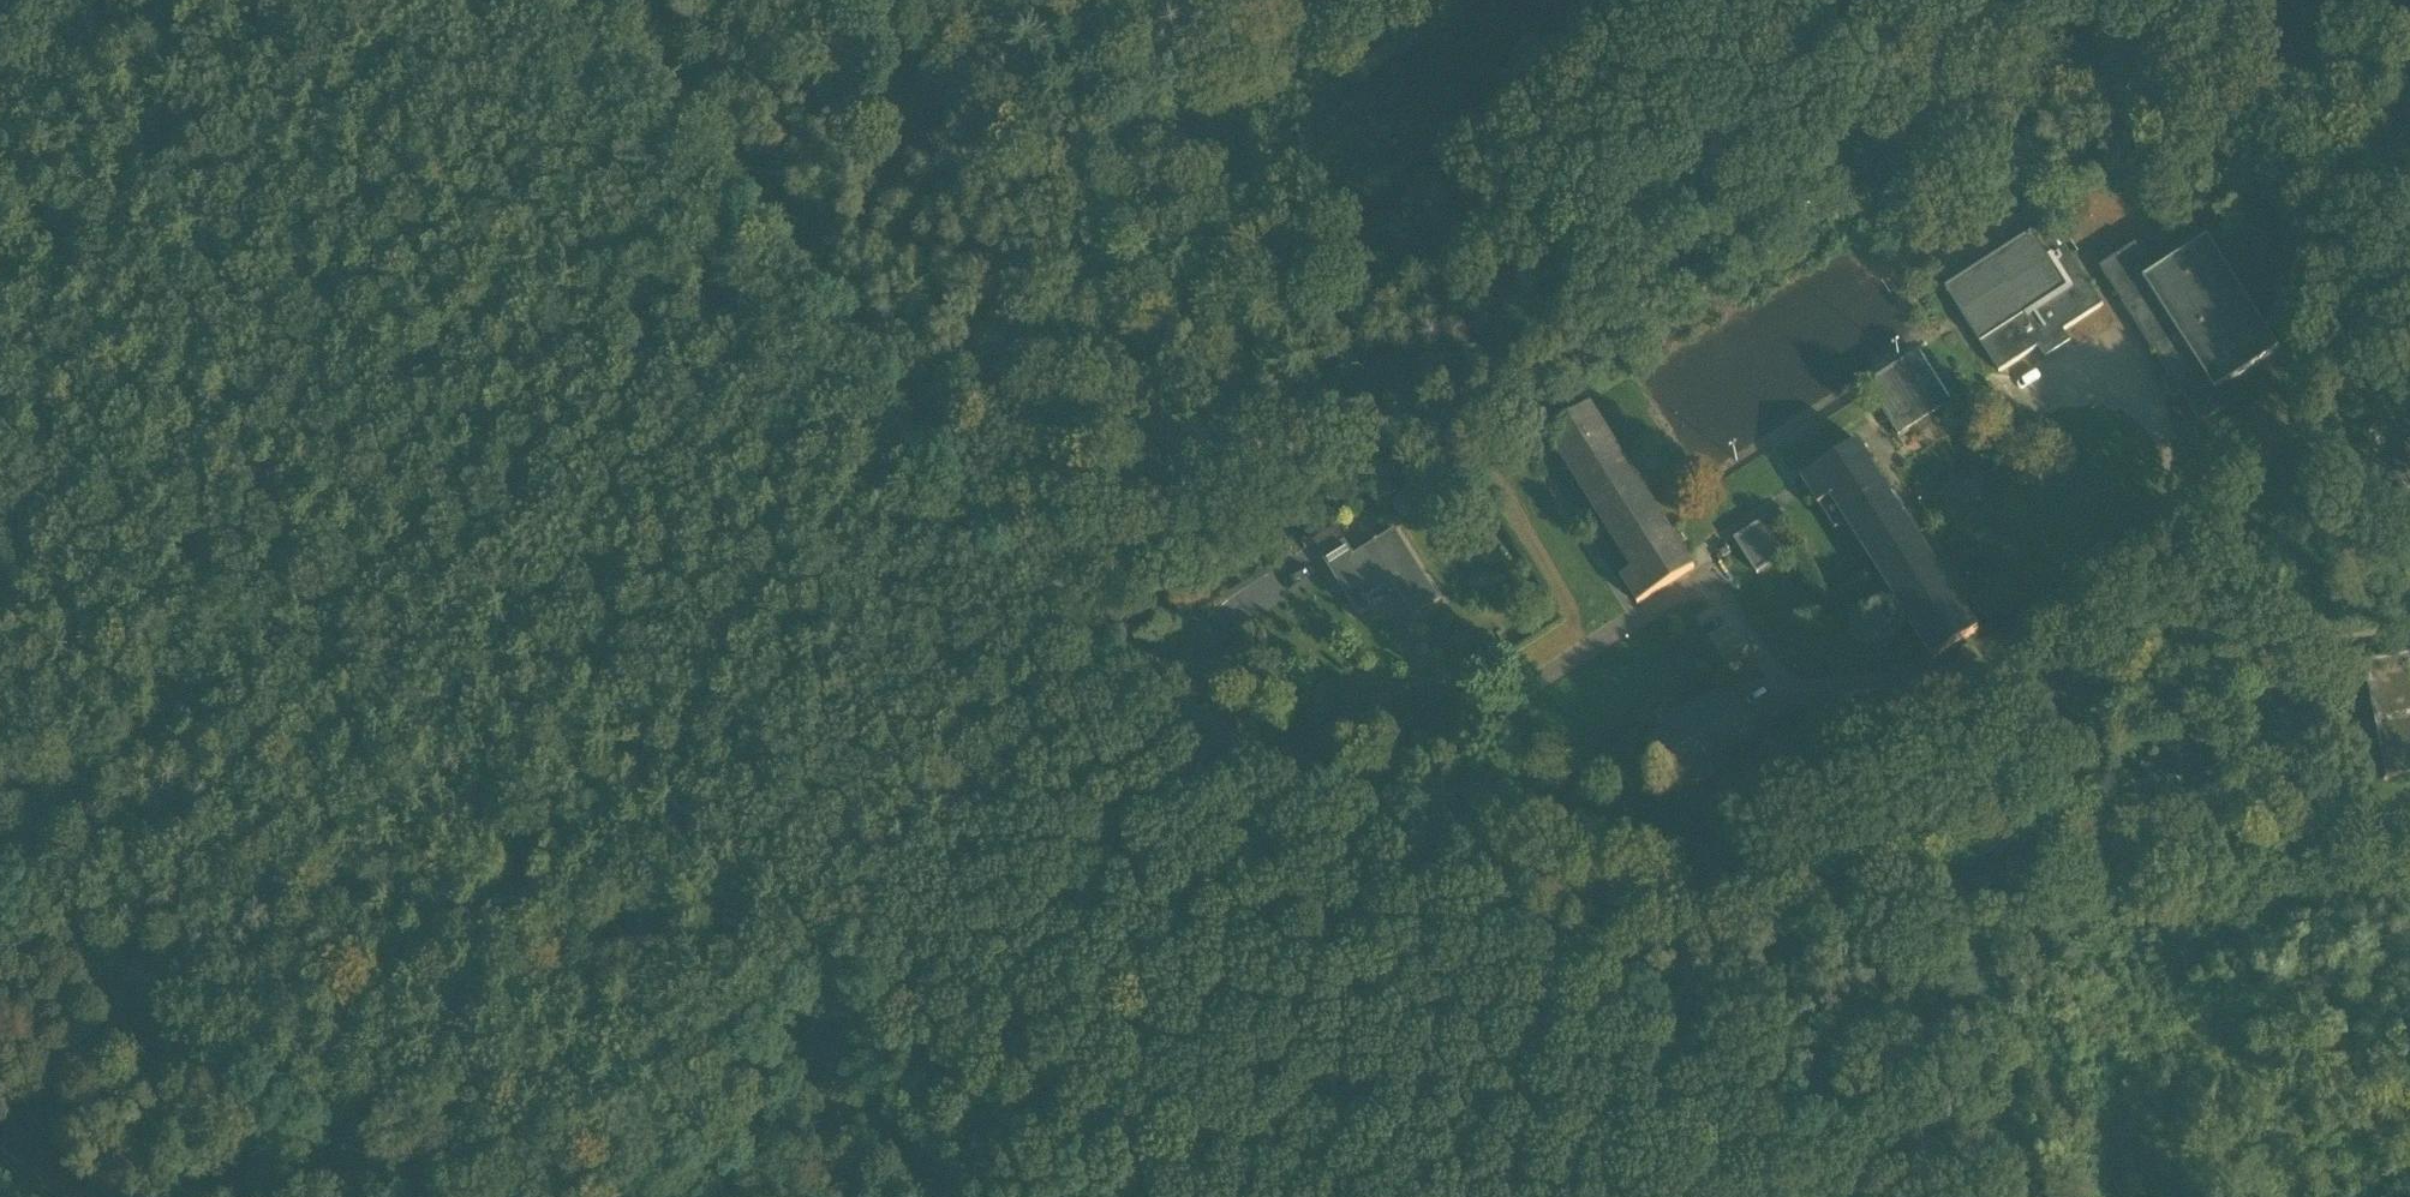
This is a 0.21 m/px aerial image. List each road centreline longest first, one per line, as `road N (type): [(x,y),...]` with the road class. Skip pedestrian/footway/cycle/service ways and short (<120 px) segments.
road 1 (residential): [(2409,828),(2328,842),(1994,860),(1754,894),(1595,898),(1257,740),(1143,654)]
road 2 (track): [(1143,654),(1015,540),(860,359),(607,0)]
road 3 (track): [(860,359),(1112,330),(1182,302),(1340,96),(1391,57),(1435,0)]
road 4 (track): [(1424,819),(1434,849),(1776,1090),(1828,1138),(1846,1196)]
road 5 (track): [(0,100),(158,0)]

